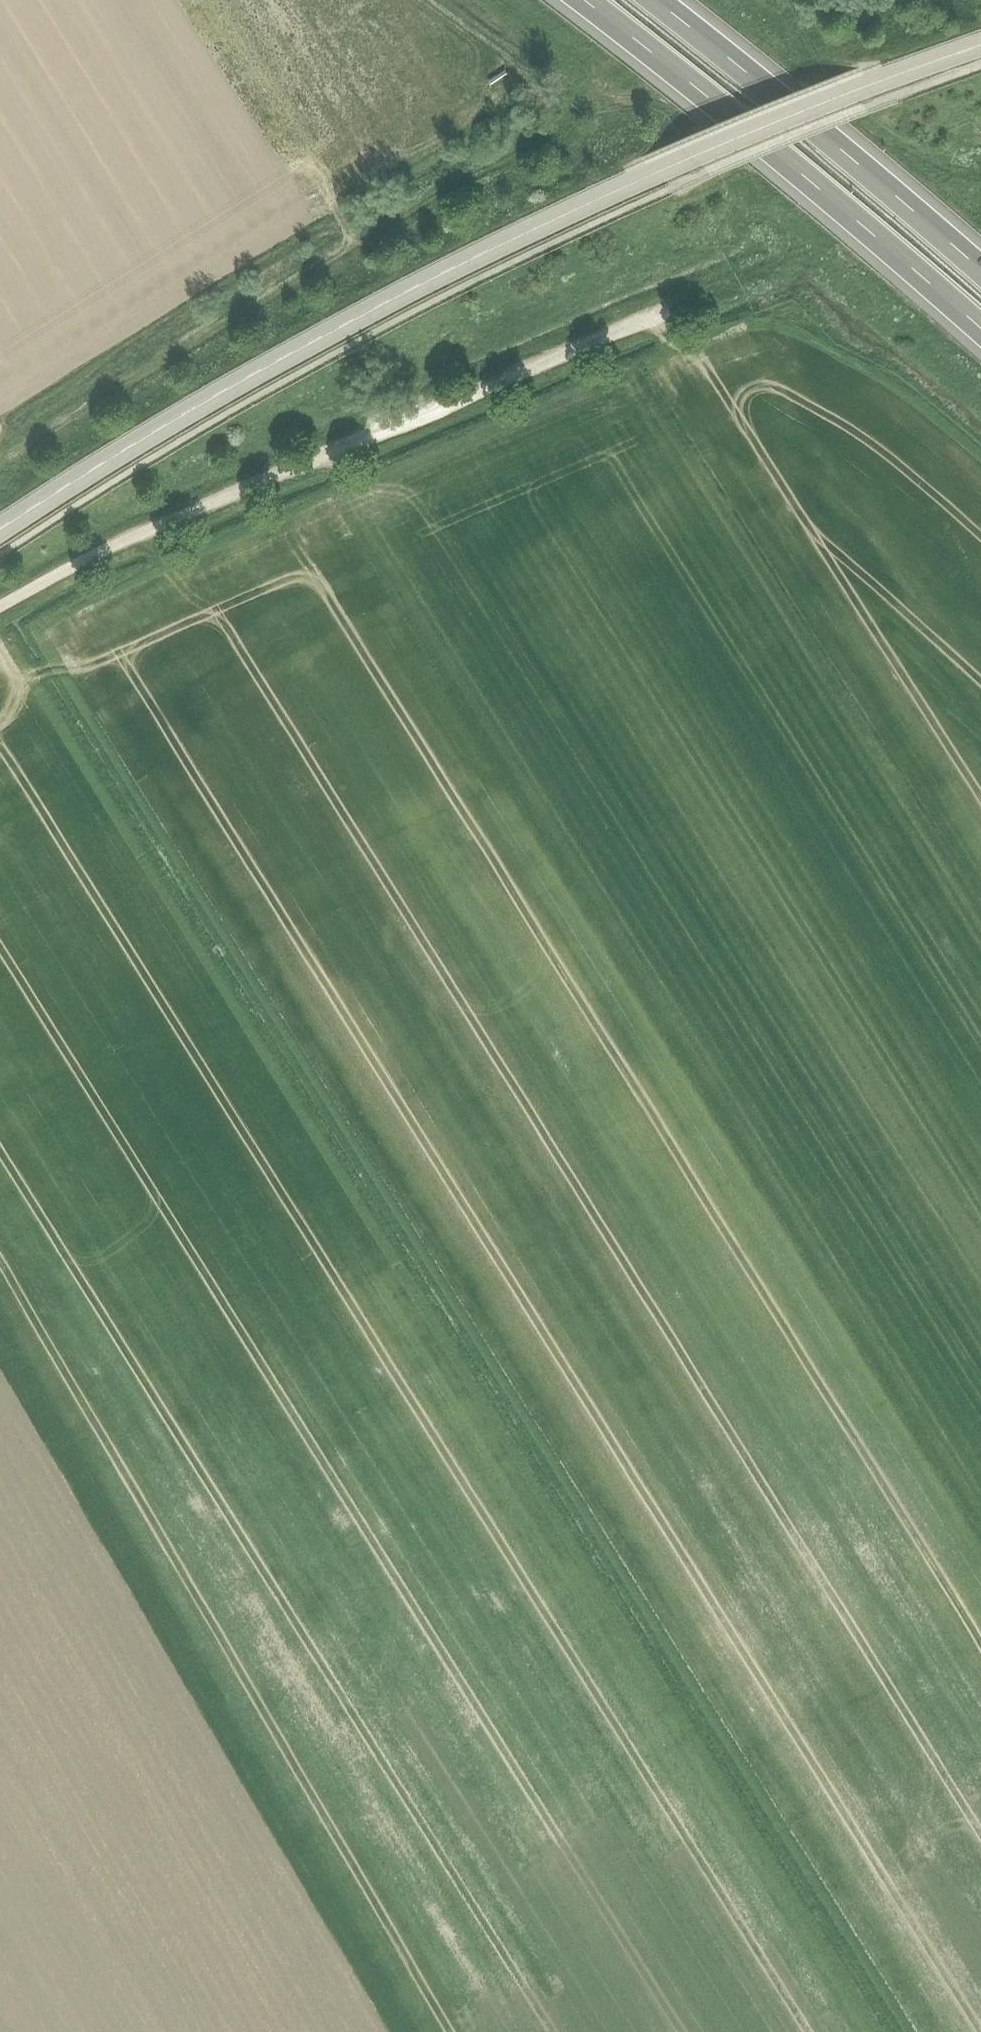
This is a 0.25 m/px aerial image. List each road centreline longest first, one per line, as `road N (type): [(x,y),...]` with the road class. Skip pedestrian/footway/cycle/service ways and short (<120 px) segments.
road 1 (tertiary): [(980,40),(679,159),(465,260),(192,409),(0,529)]
road 2 (motorway): [(577,0),(980,331)]
road 3 (motorway): [(980,274),(651,0)]

